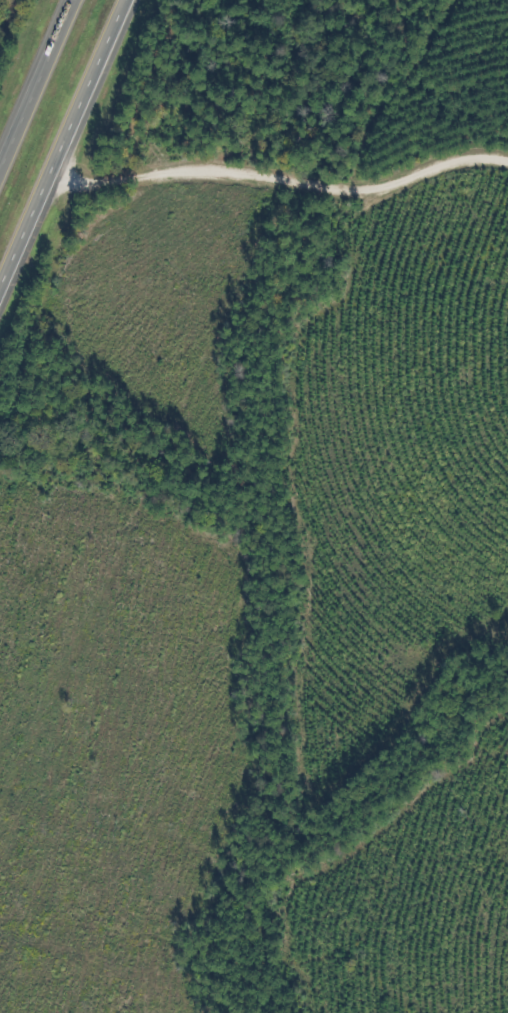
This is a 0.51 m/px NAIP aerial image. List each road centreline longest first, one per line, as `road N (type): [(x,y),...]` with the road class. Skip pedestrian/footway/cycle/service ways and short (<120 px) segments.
road 1 (residential): [(43,186),(507,195)]
road 2 (trunk): [(0,285),(129,0)]
road 3 (trunk): [(65,0),(0,148)]

